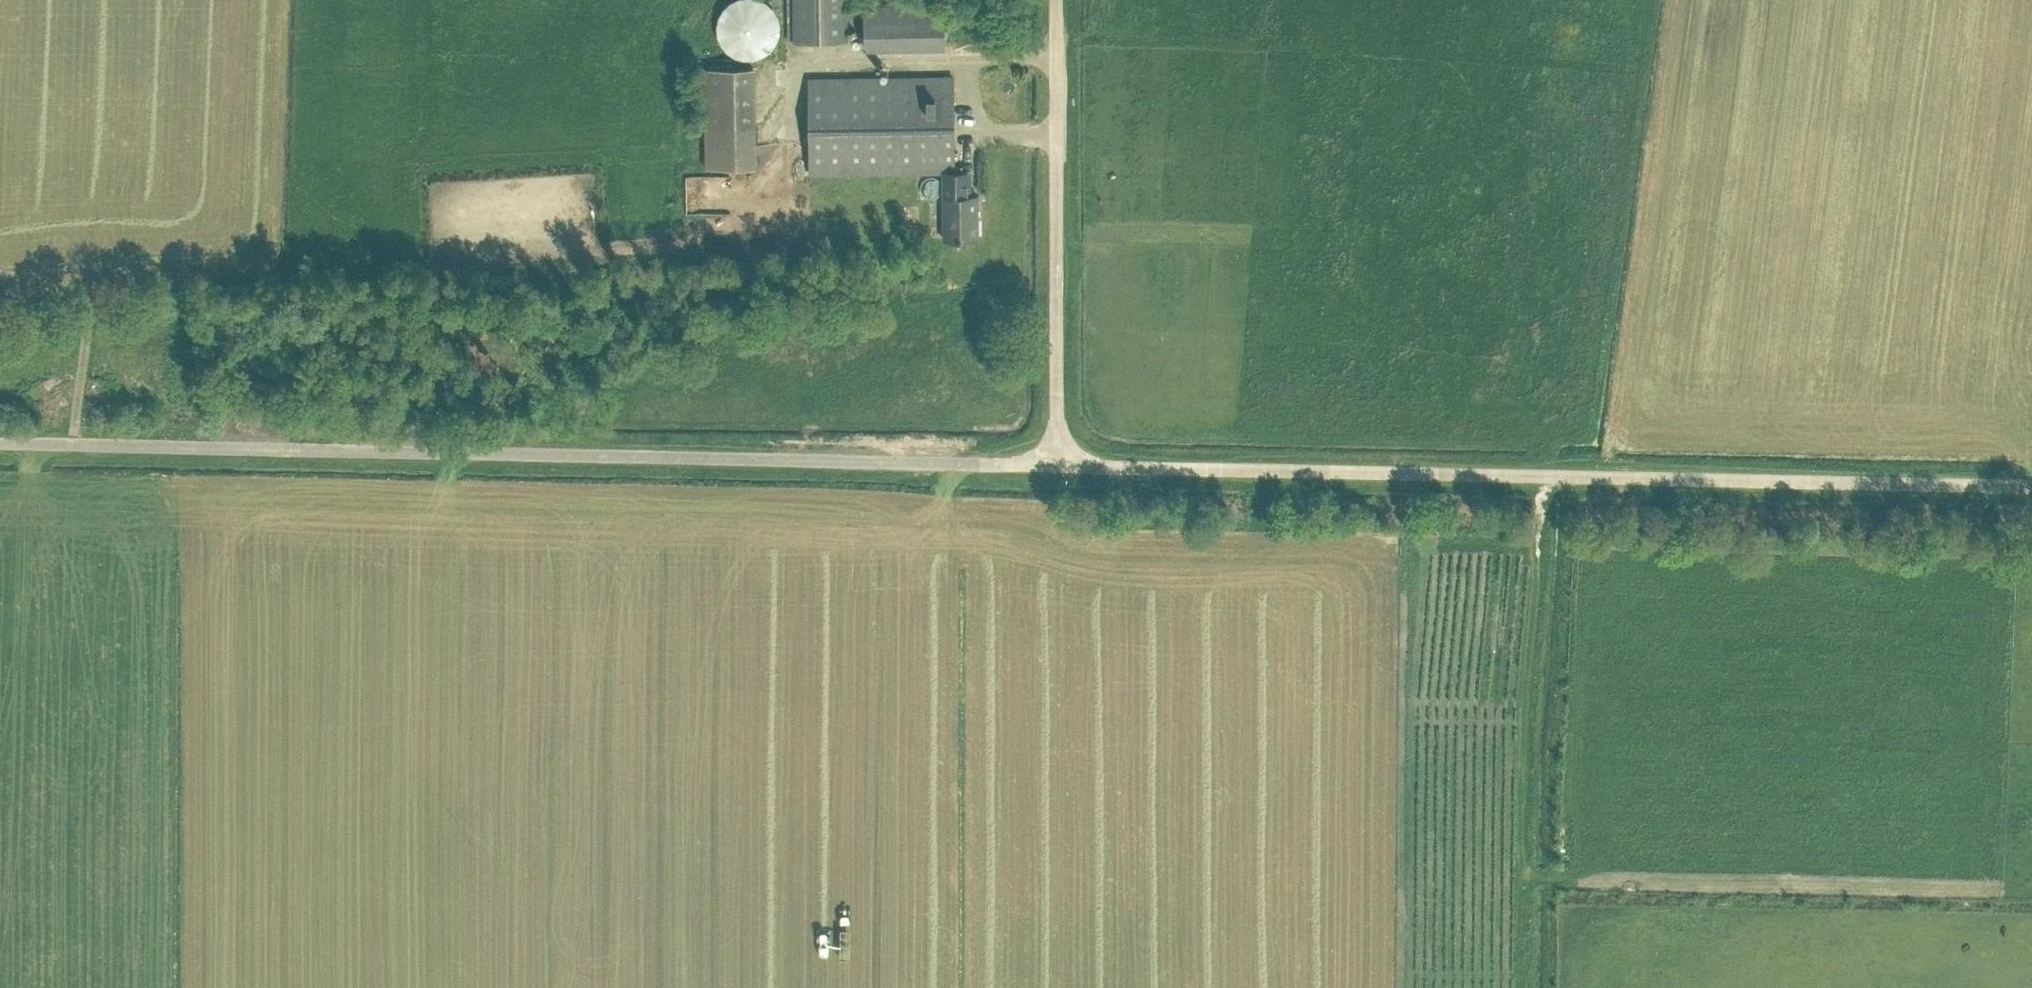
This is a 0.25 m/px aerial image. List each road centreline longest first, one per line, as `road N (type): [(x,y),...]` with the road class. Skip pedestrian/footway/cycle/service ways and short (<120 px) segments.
road 1 (unclassified): [(1057,464),(0,440)]
road 2 (unclassified): [(2031,485),(1057,464)]
road 3 (unclassified): [(1057,464),(1055,0)]

